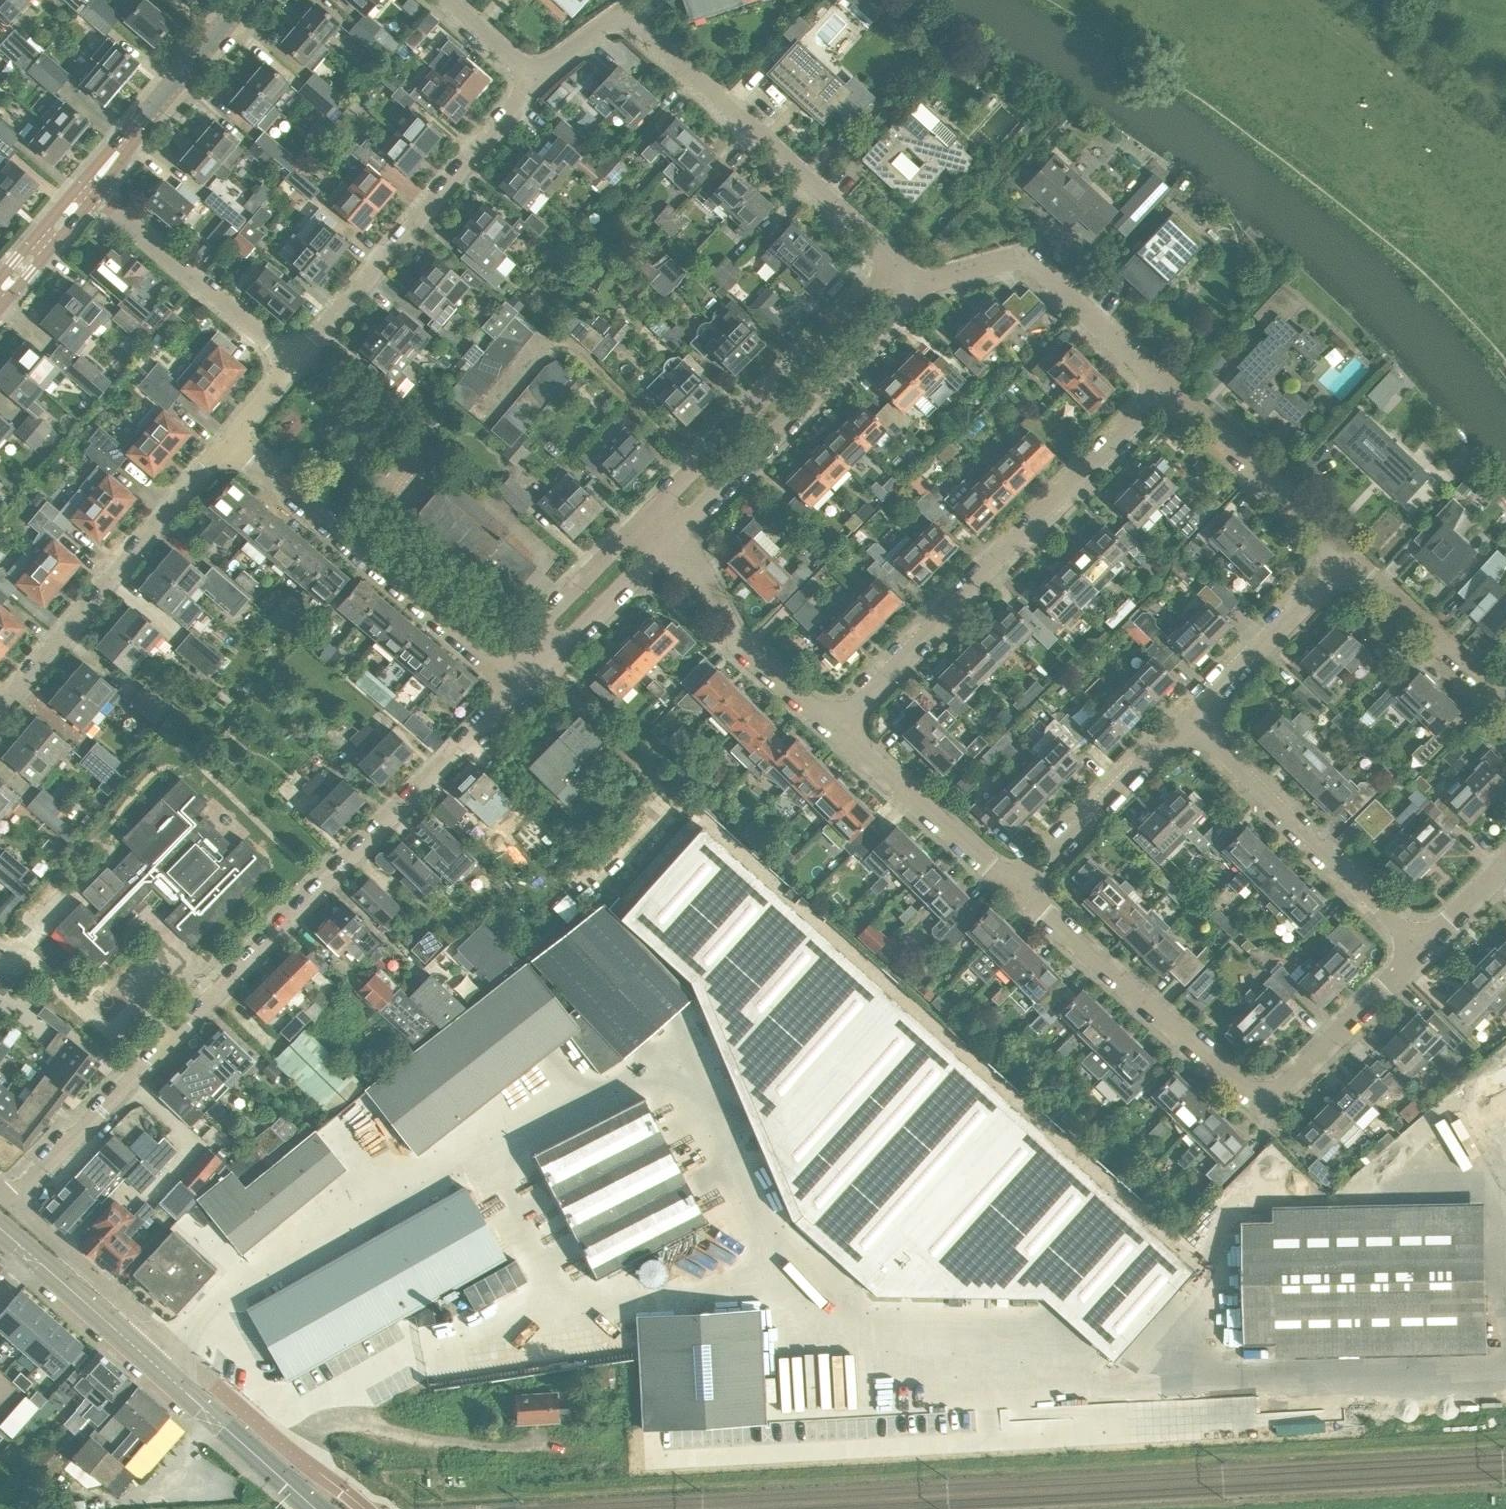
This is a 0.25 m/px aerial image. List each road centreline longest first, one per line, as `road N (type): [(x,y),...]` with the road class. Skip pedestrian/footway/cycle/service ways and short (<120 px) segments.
road 1 (residential): [(10,1197),(519,690)]
road 2 (residential): [(1421,953),(1260,1104),(1011,890)]
road 3 (residential): [(895,261),(626,22),(607,22),(535,80)]
road 4 (residential): [(837,728),(1171,397)]
road 5 (residential): [(230,443),(519,690)]
road 6 (residential): [(292,365),(535,80)]
road 7 (residential): [(676,542),(928,282)]
road 8 (residential): [(0,716),(230,443)]
road 9 (residential): [(895,261),(650,517)]
road 10 (residential): [(1421,953),(1188,718)]
road 11 (residential): [(1171,397),(1044,266),(1011,259),(928,282)]
road 12 (residential): [(292,365),(89,188)]
road 13 (residential): [(365,1508),(168,1341)]
road 14 (residential): [(837,728),(742,643),(676,542)]
road 15 (residential): [(1011,890),(1188,718)]
road 16 (tertiary): [(89,188),(247,0)]
road 17 (residential): [(1349,563),(1171,397)]
road 18 (residential): [(1011,890),(837,728)]
road 19 (residential): [(1188,718),(1349,563)]
road 20 (residential): [(650,517),(544,624),(519,690)]
road 21 (tertiary): [(316,1508),(152,1361)]
road 22 (residential): [(519,690),(676,542)]
road 23 (residential): [(168,1341),(10,1197)]
road 24 (residential): [(1505,706),(1349,563)]
road 25 (tertiary): [(152,1361),(34,1257)]
road 26 (tertiary): [(0,292),(89,188)]
road 27 (residential): [(1505,861),(1421,953)]

